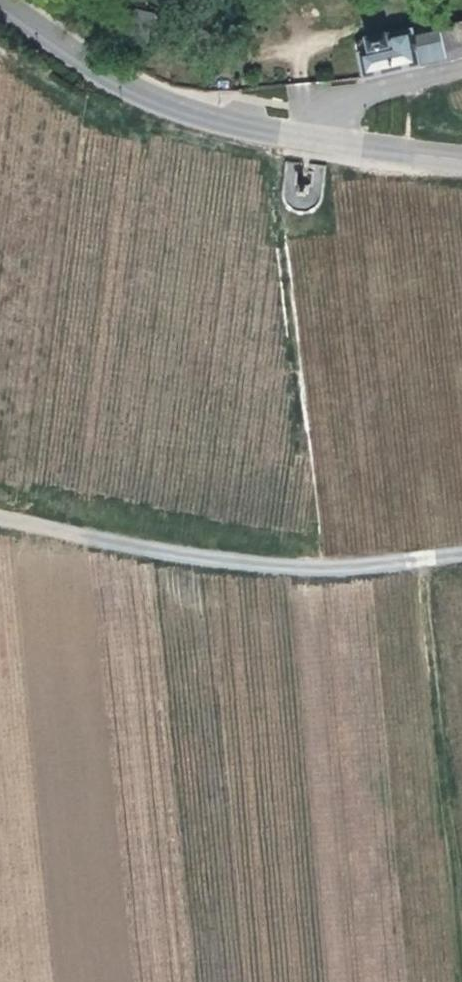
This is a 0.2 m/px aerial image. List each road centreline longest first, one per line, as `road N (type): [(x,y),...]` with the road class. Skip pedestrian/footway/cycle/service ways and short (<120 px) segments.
road 1 (tertiary): [(0,7),(109,74),(204,117),(461,160)]
road 2 (track): [(0,519),(196,559),(277,566),(461,555)]
road 3 (track): [(280,134),(275,208),(324,567)]
road 4 (track): [(421,560),(461,954)]

